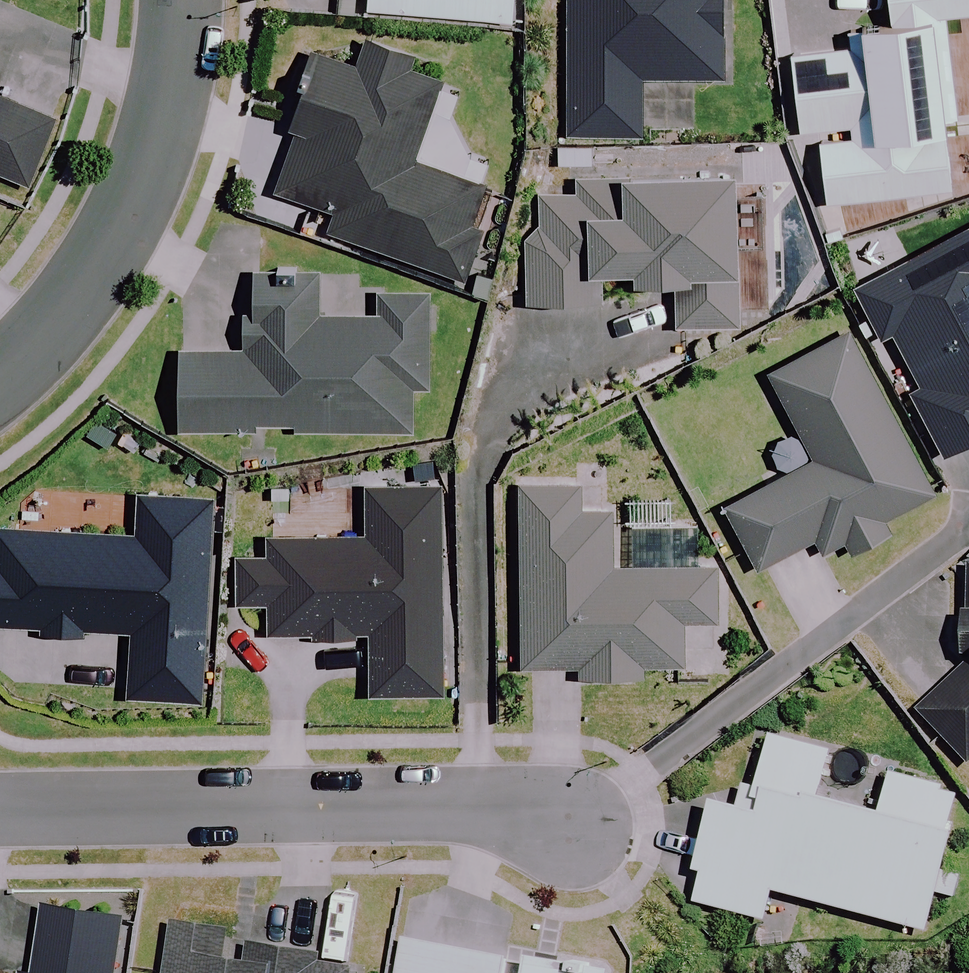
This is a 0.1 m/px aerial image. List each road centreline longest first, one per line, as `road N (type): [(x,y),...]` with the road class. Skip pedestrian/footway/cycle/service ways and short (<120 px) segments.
road 1 (residential): [(0,810),(459,812),(571,825)]
road 2 (residential): [(571,825),(968,519)]
road 3 (residential): [(174,0),(174,94),(135,214),(45,336),(0,376)]

